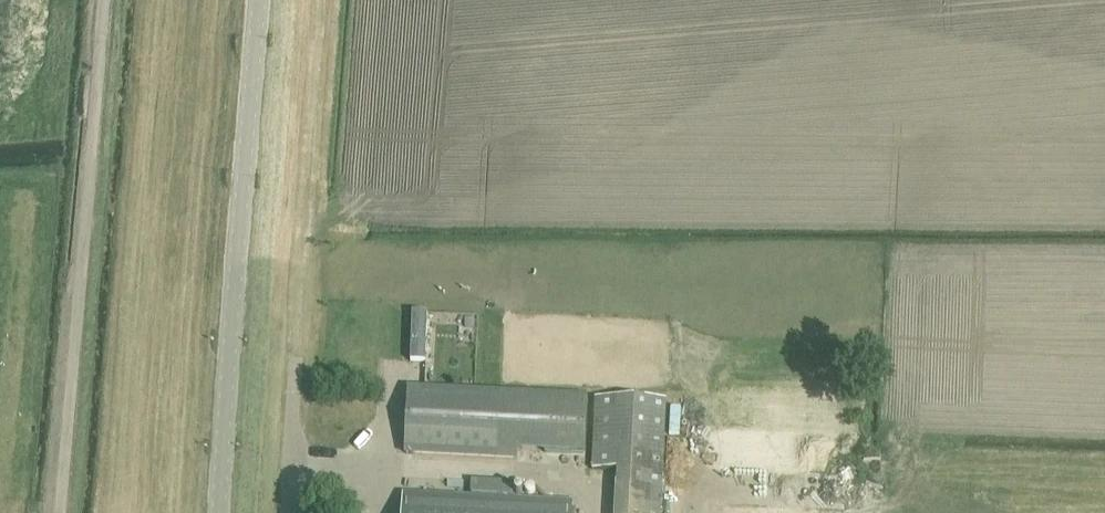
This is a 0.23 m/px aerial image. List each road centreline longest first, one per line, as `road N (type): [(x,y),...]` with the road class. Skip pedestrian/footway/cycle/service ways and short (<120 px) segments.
road 1 (unclassified): [(57,512),(101,0)]
road 2 (tertiary): [(217,512),(257,0)]
road 3 (track): [(294,360),(285,481)]

